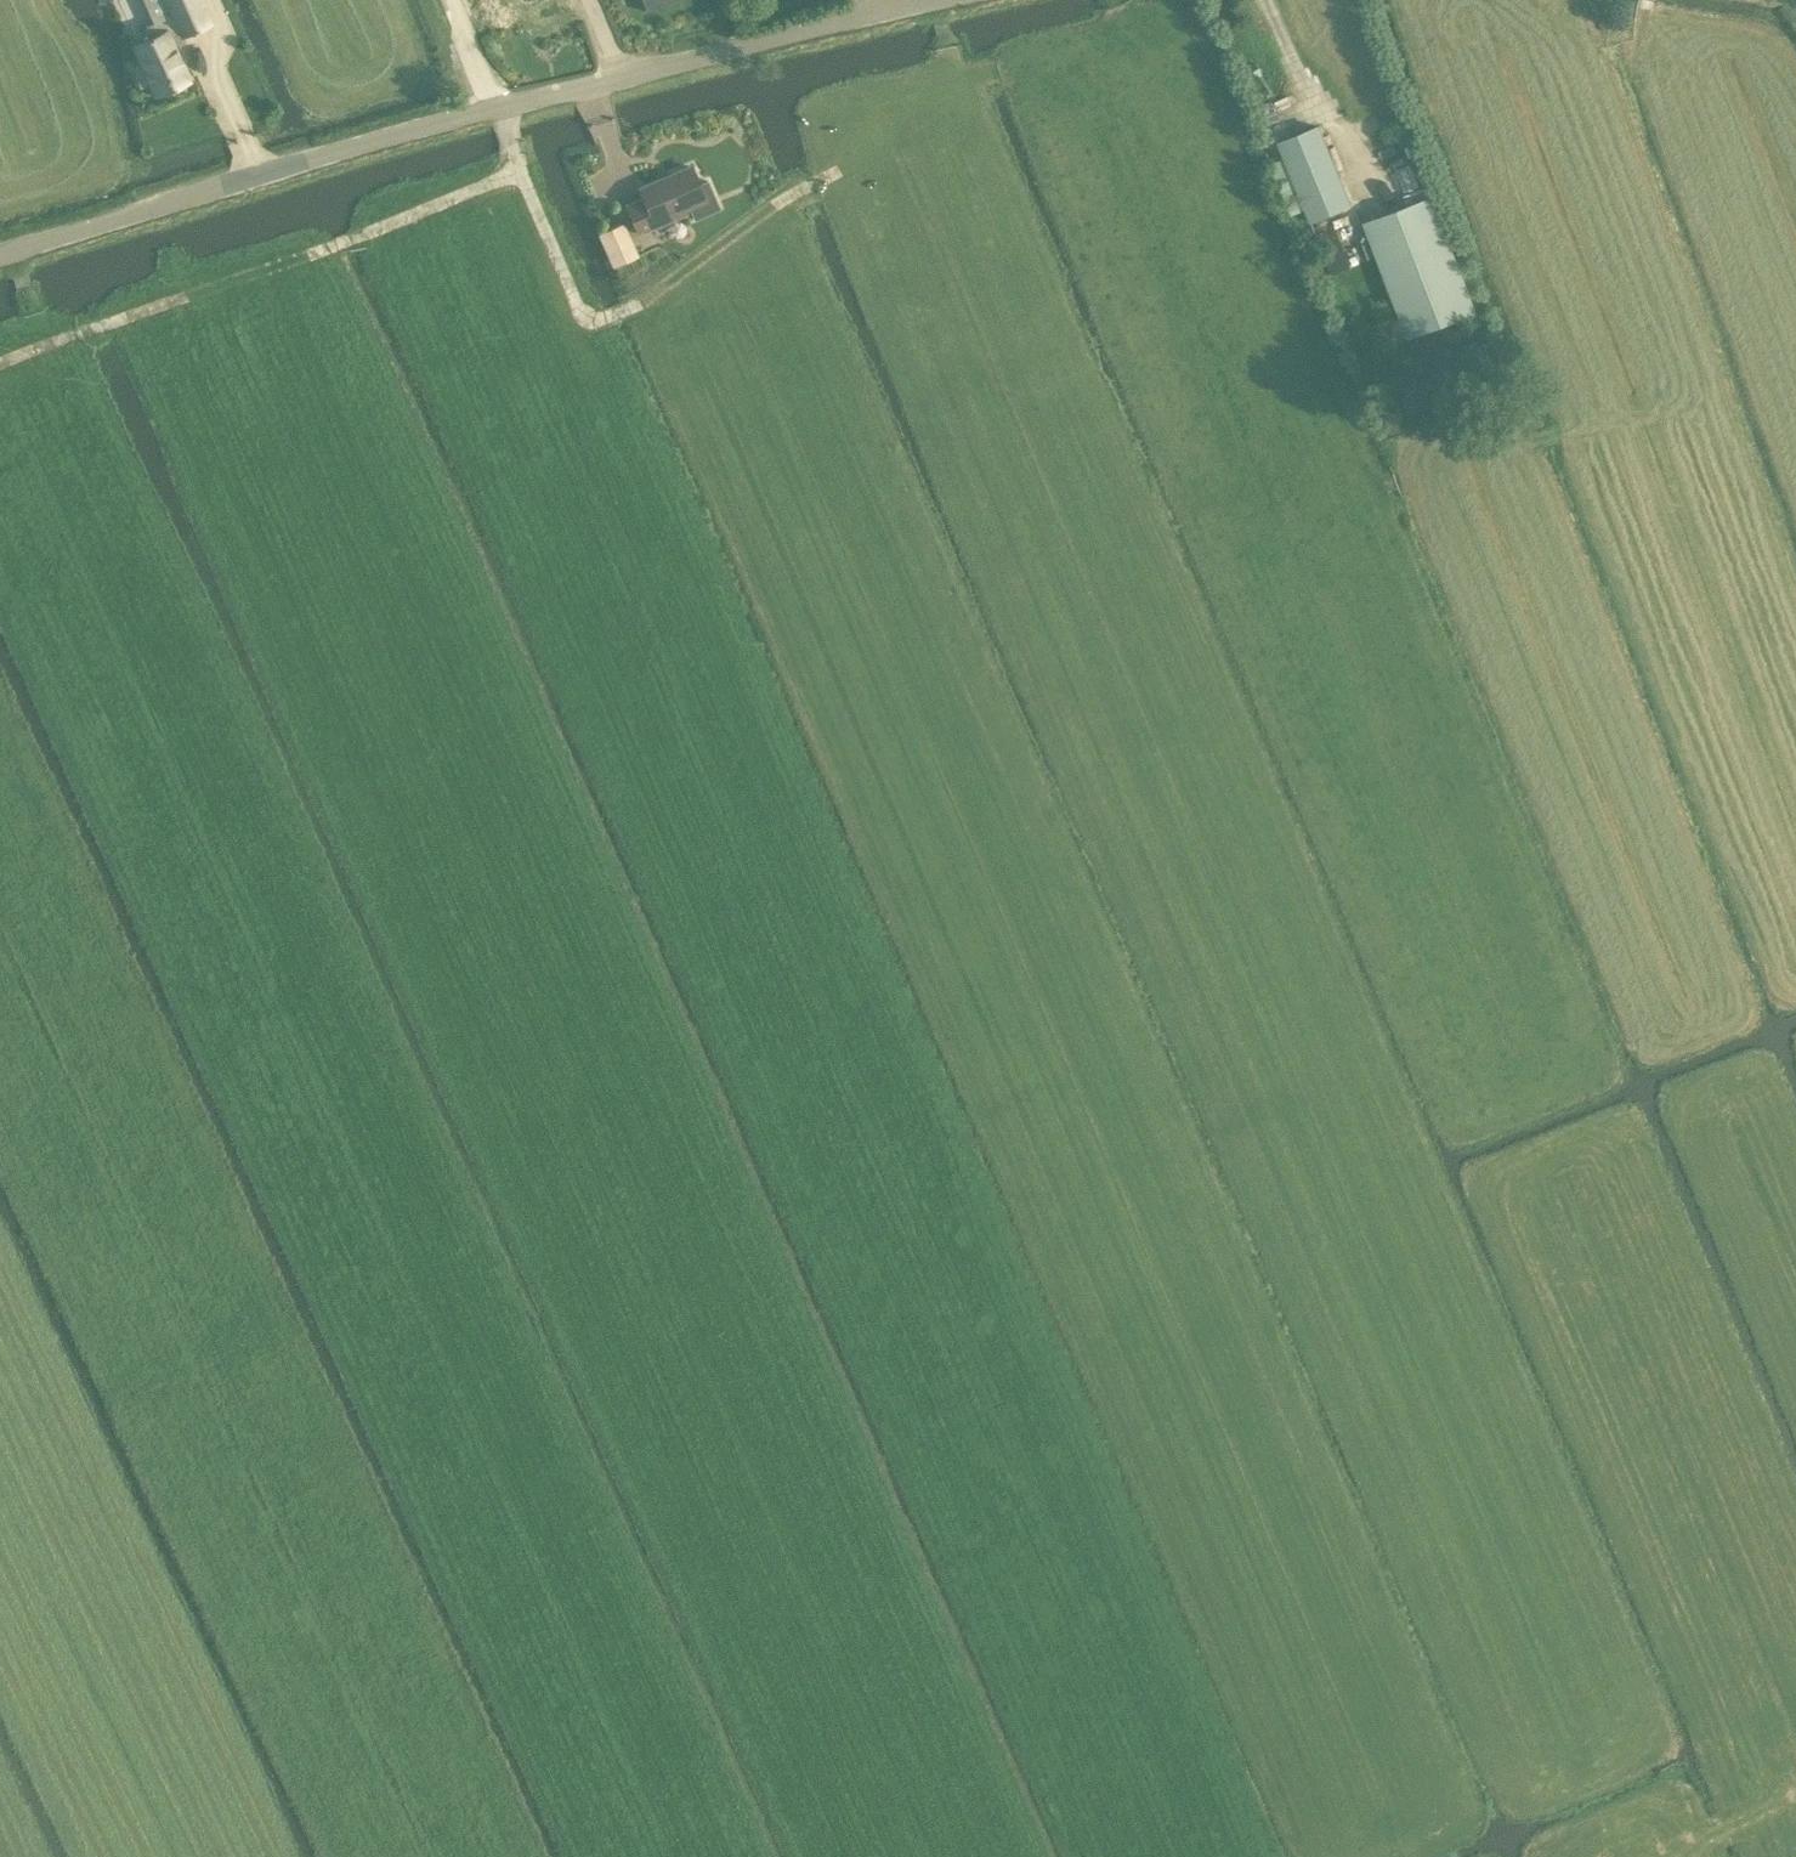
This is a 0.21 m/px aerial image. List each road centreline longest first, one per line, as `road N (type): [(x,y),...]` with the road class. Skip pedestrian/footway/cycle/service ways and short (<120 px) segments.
road 1 (unclassified): [(0,257),(499,108),(934,0)]
road 2 (track): [(522,170),(0,364)]
road 3 (track): [(499,108),(582,314),(591,318),(607,319),(646,299),(790,195),(837,175)]

